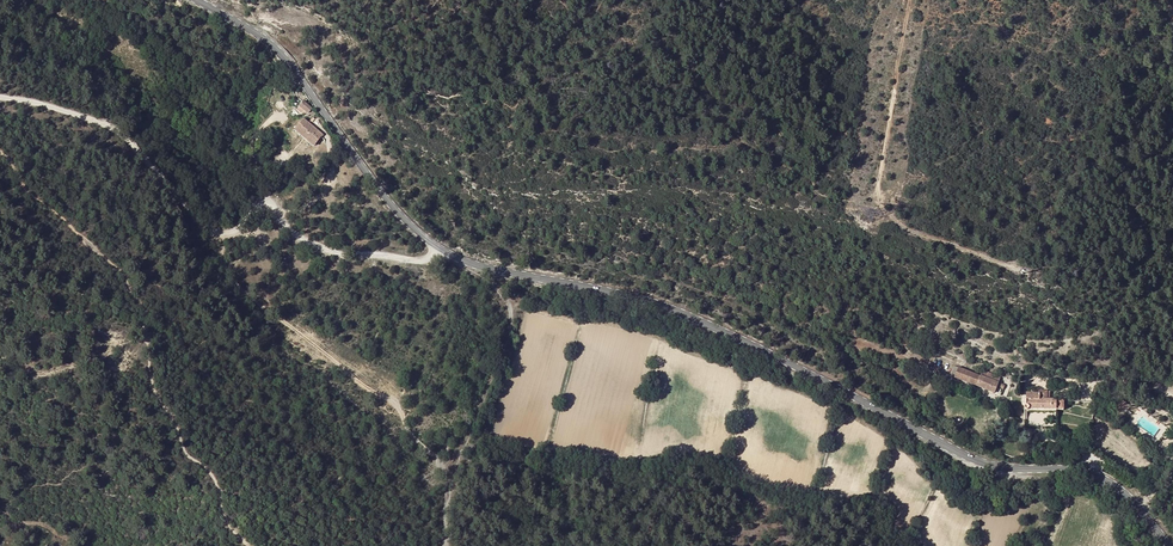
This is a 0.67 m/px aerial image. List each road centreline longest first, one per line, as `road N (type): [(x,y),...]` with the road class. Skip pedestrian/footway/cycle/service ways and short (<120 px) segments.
road 1 (tertiary): [(1172,542),(1111,484),(995,471),(664,310),(457,258),(400,209),(295,65),(194,0)]
road 2 (track): [(437,245),(422,262),(338,254),(292,231),(268,204),(254,203),(224,230),(106,122),(0,97)]
road 3 (track): [(910,0),(879,200),(912,232),(1017,269)]
road 4 (track): [(442,545),(464,443),(515,315),(495,285),(457,258)]

